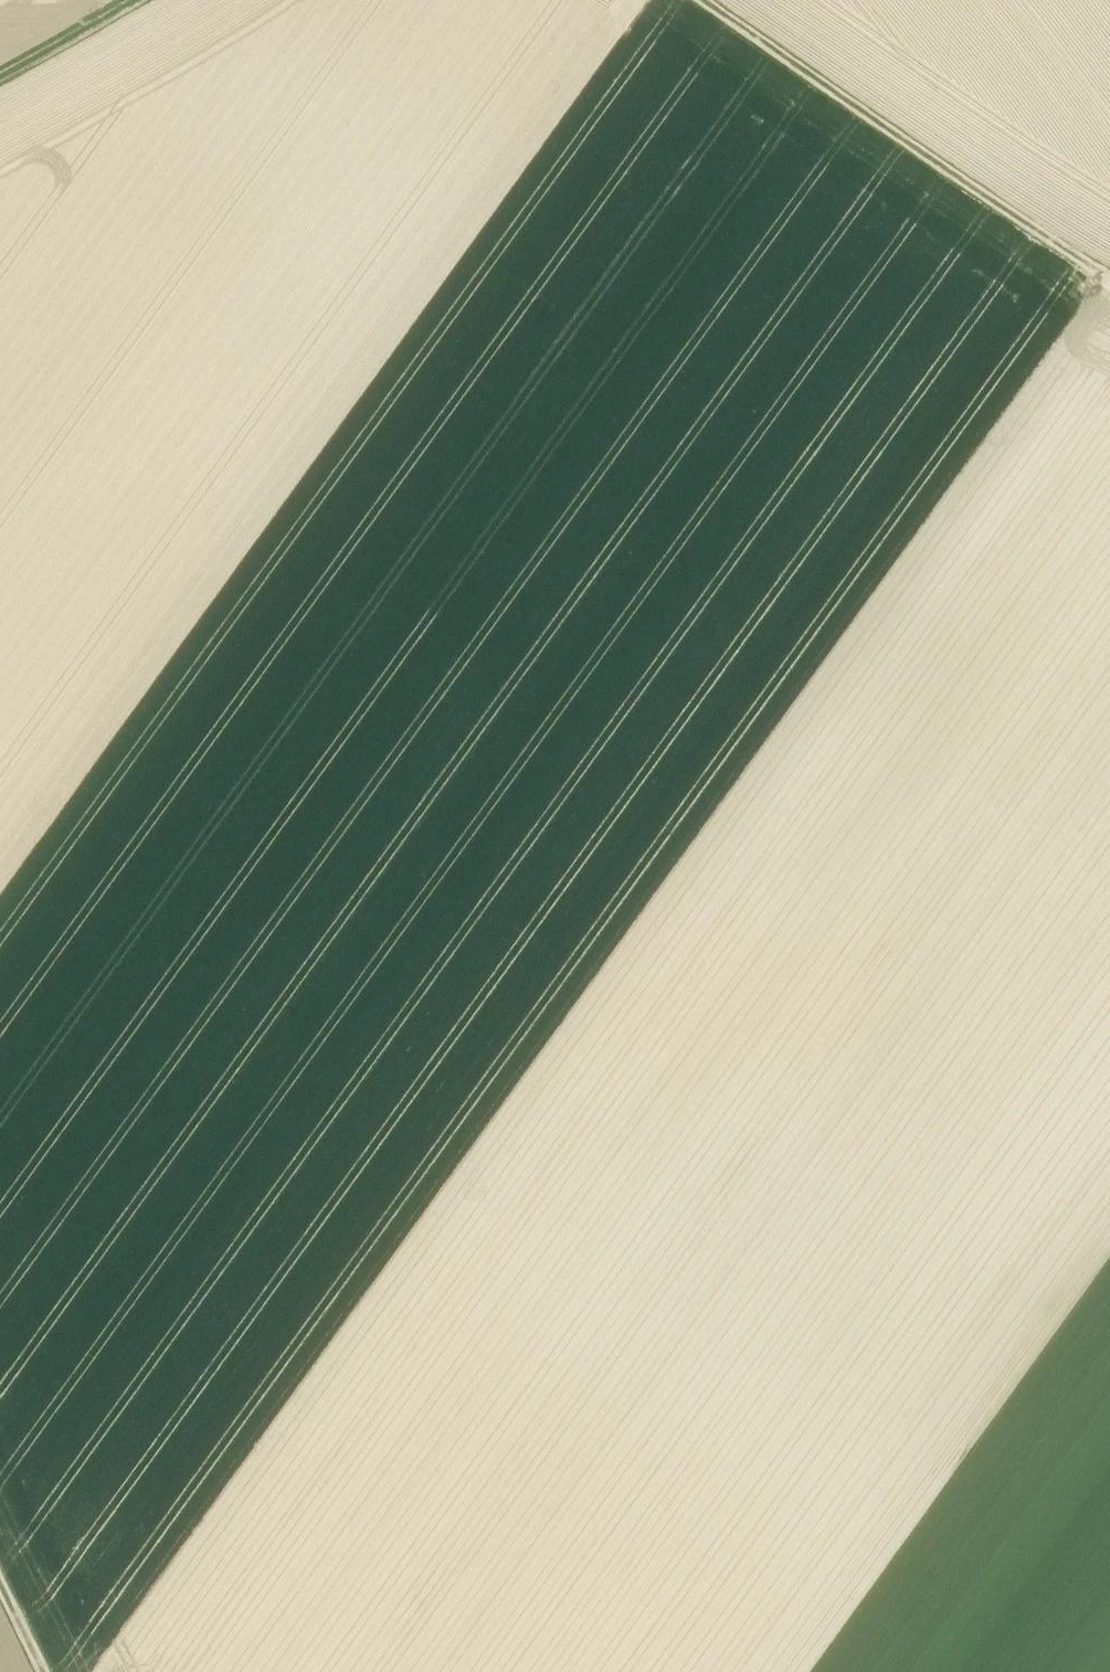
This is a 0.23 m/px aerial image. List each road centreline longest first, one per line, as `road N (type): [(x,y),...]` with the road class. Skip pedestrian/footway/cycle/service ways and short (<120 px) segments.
road 1 (track): [(728,0),(1109,267)]
road 2 (track): [(0,75),(129,0)]

